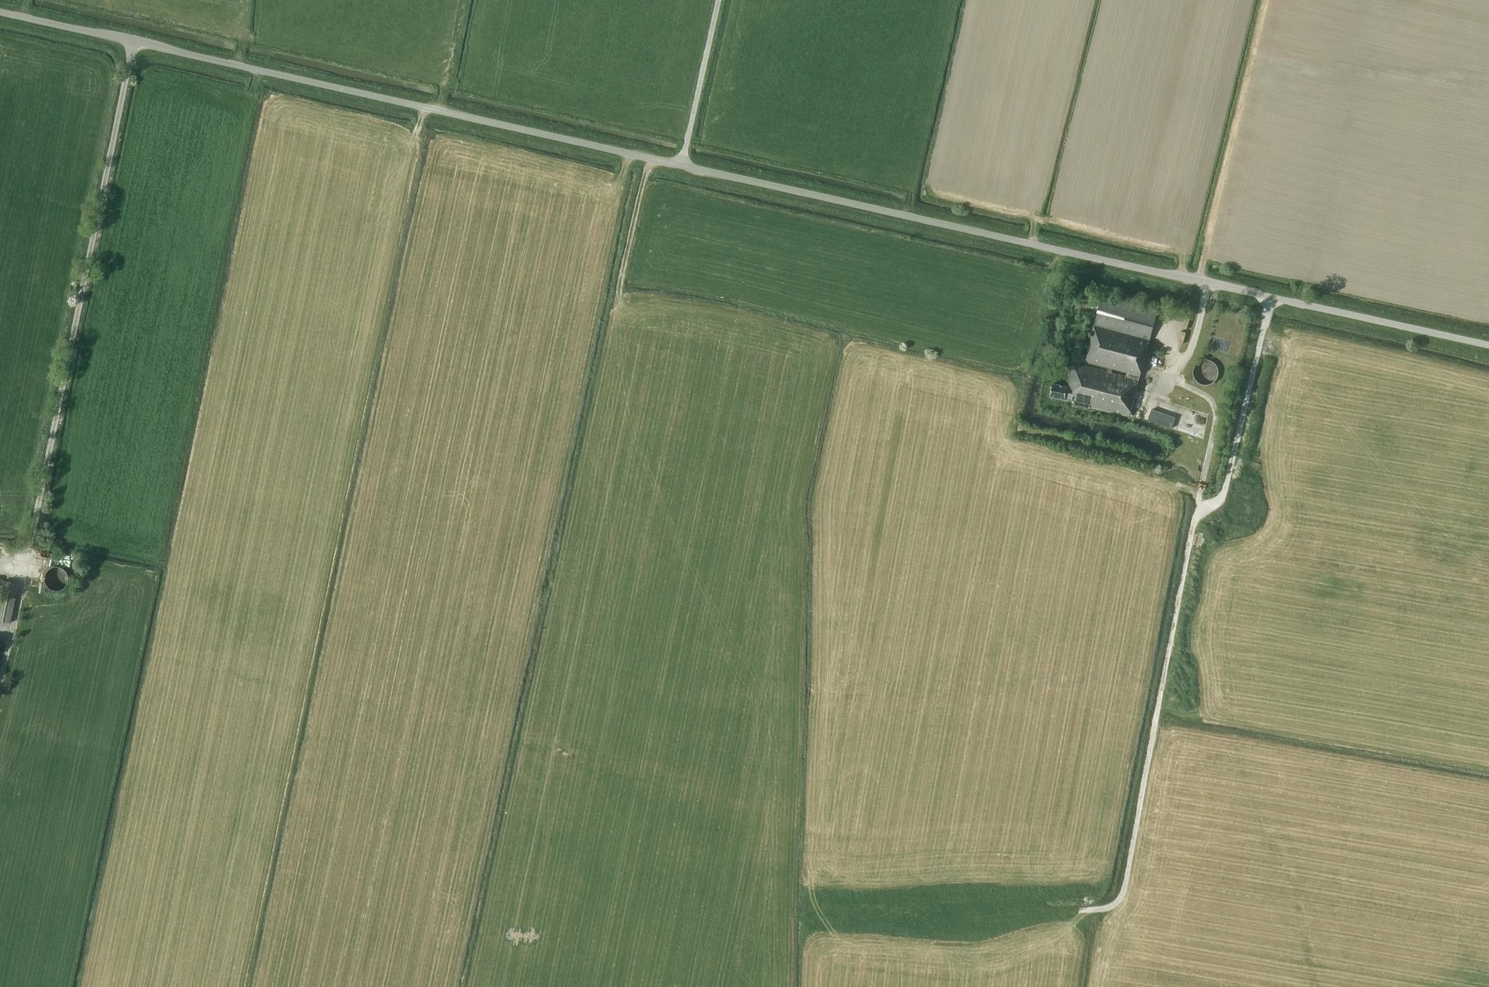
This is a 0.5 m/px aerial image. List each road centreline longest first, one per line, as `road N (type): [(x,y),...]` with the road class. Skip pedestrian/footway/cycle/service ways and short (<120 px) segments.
road 1 (unclassified): [(1488,345),(0,14)]

